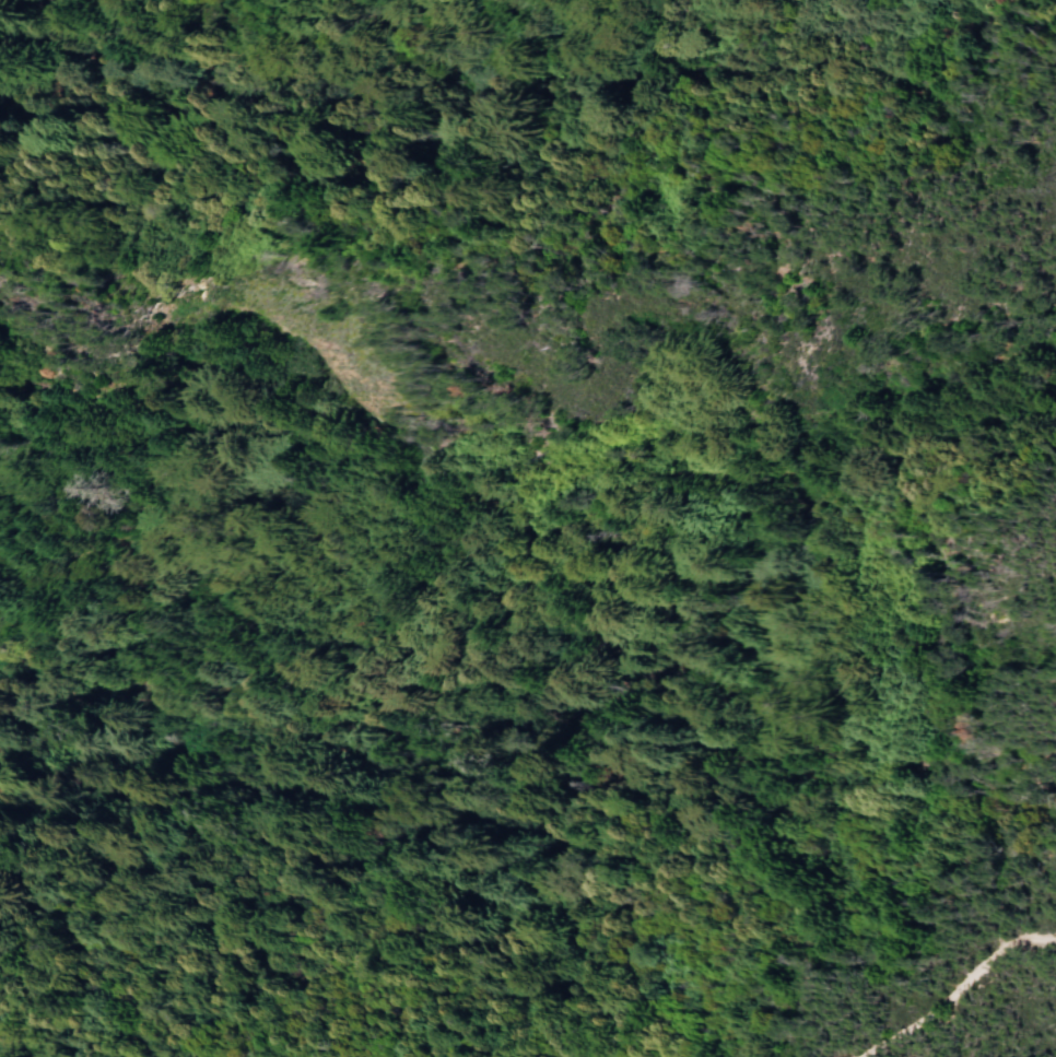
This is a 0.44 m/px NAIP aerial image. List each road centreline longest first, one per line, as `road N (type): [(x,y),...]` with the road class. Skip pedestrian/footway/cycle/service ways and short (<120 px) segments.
road 1 (track): [(1055,935),(1024,938),(983,958),(865,1056)]

